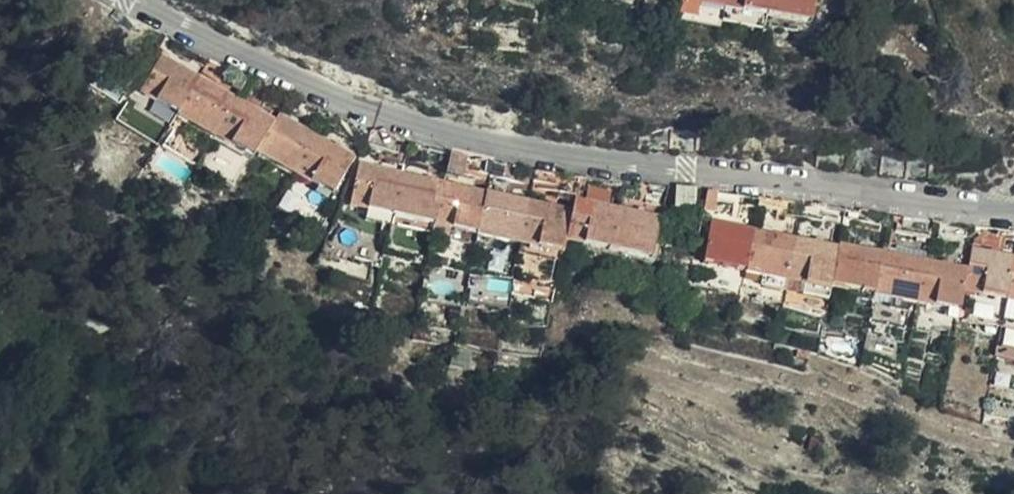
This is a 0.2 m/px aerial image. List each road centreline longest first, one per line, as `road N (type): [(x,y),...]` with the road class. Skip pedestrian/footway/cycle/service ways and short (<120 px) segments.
road 1 (residential): [(138,0),(300,83),(450,135),(589,159),(1013,209)]

